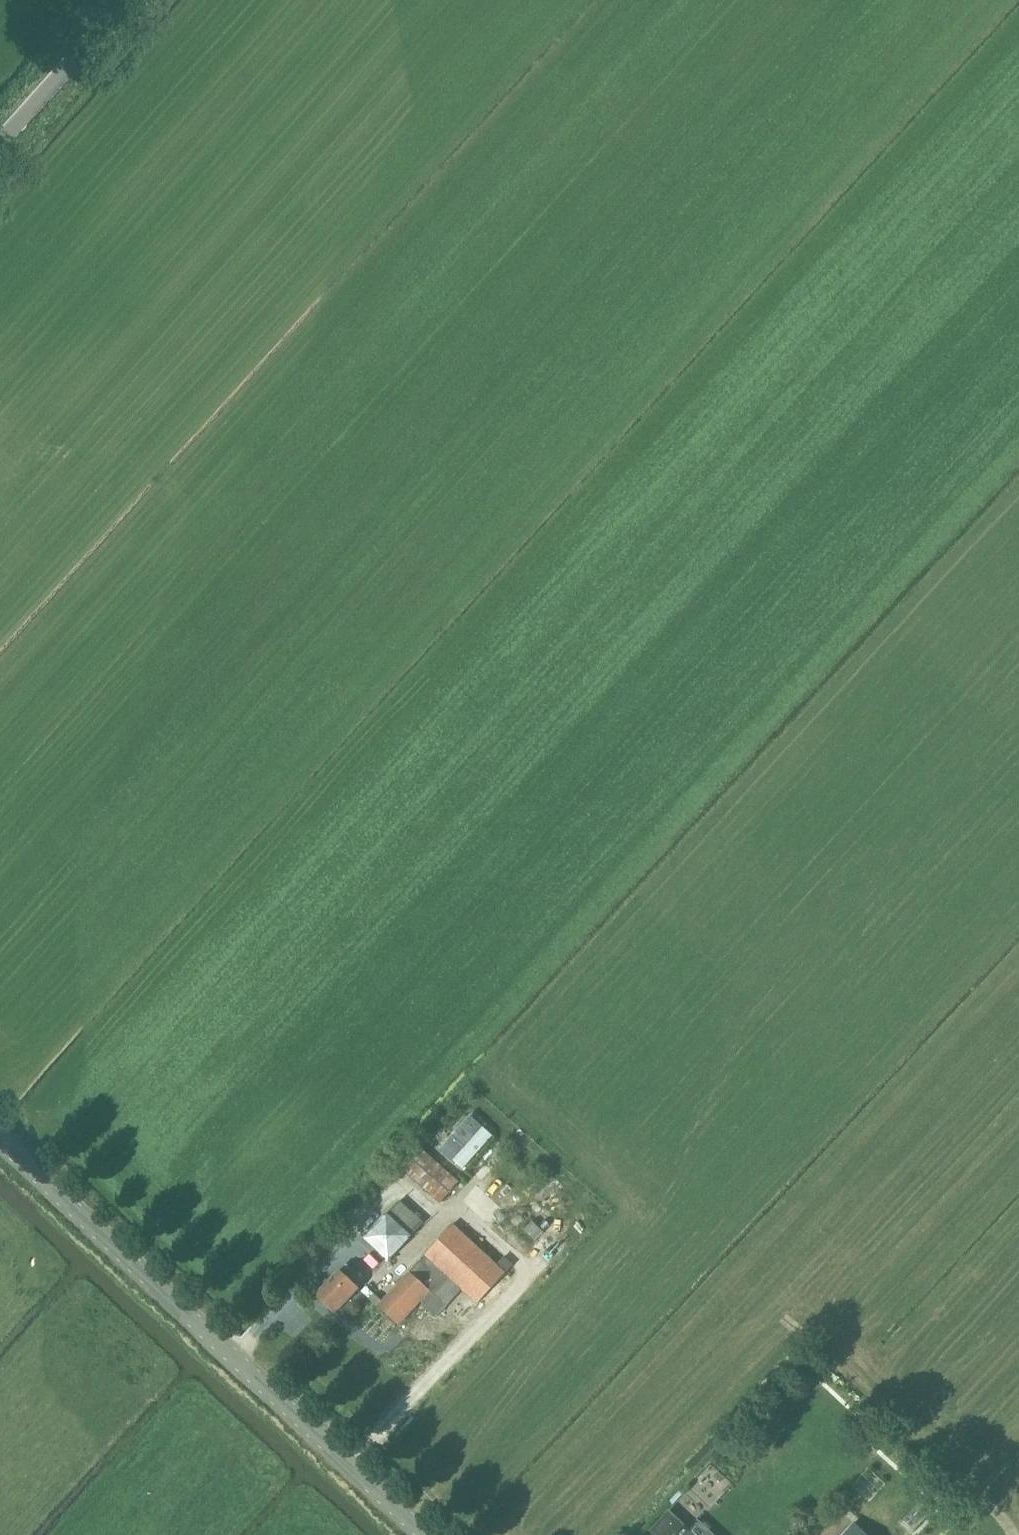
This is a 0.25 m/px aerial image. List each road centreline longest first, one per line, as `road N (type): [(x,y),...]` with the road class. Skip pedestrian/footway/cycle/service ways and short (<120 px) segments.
road 1 (unclassified): [(421,1534),(0,1144)]
road 2 (track): [(1014,1534),(800,1325),(738,1283)]
road 3 (track): [(738,1283),(500,1534)]
road 4 (unclassified): [(0,142),(129,0)]

